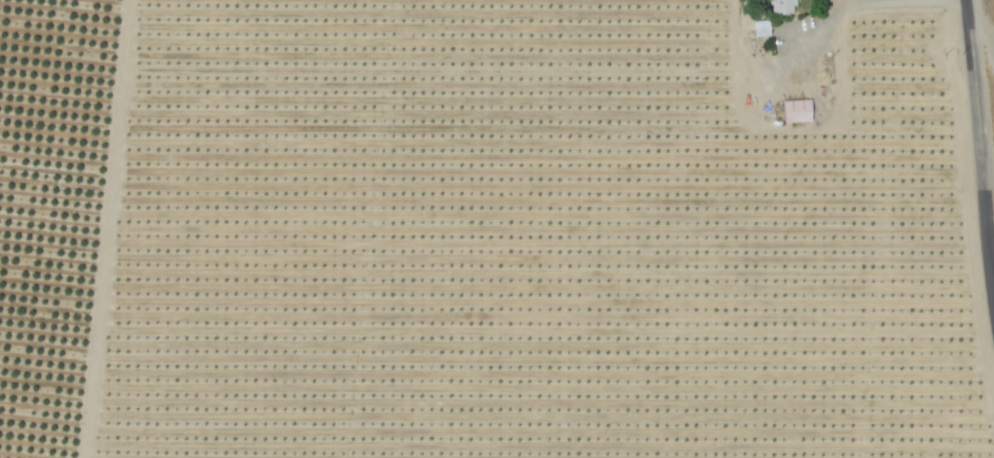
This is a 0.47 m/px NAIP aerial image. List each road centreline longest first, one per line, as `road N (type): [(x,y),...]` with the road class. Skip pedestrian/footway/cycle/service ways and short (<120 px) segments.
road 1 (tertiary): [(964,0),(993,300)]

